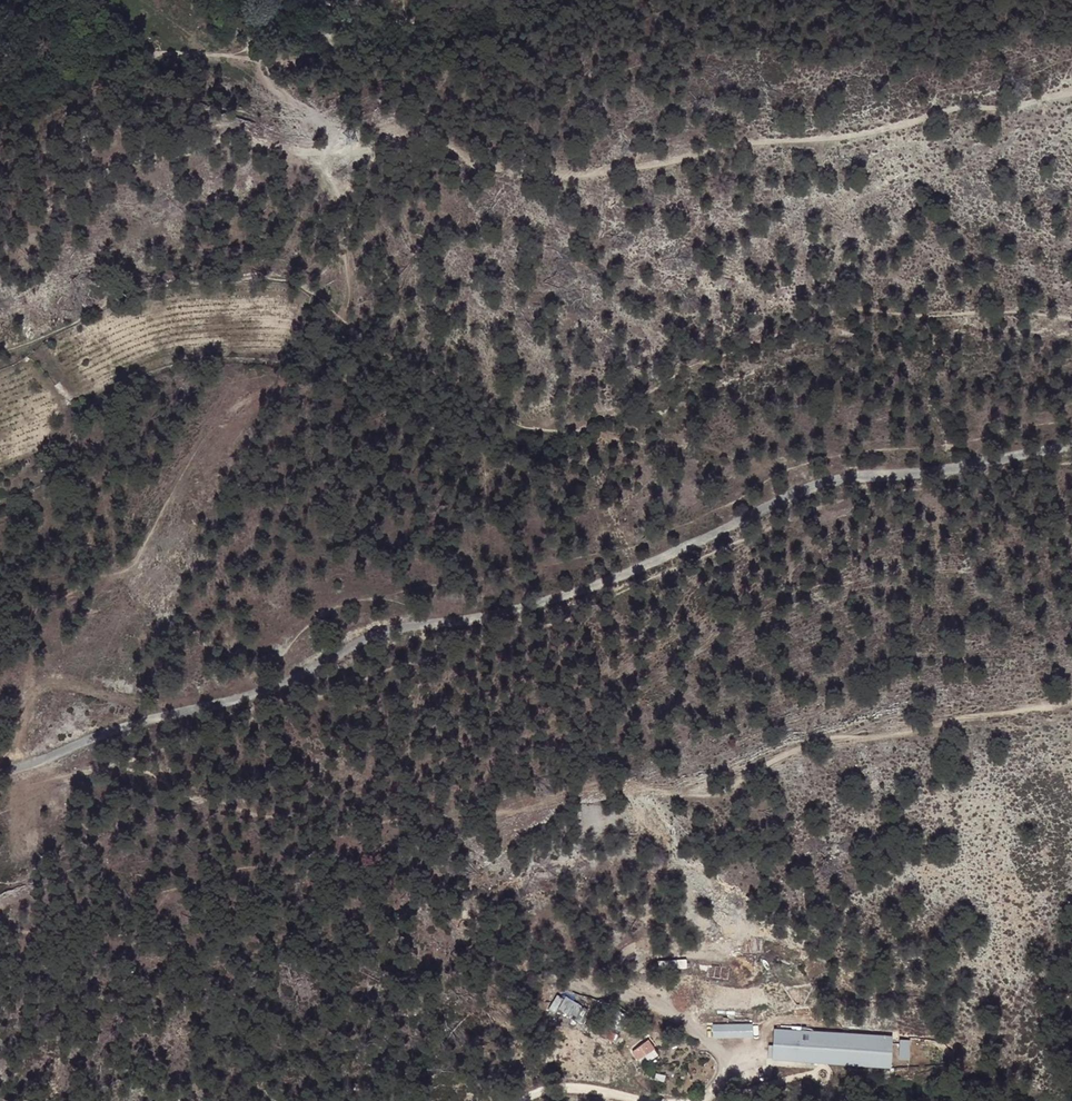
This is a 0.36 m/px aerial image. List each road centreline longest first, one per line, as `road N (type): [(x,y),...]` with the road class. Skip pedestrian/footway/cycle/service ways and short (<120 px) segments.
road 1 (unclassified): [(0,774),(155,717),(295,682),(375,633),(444,624),(610,581),(818,484),(984,465),(1071,446)]

